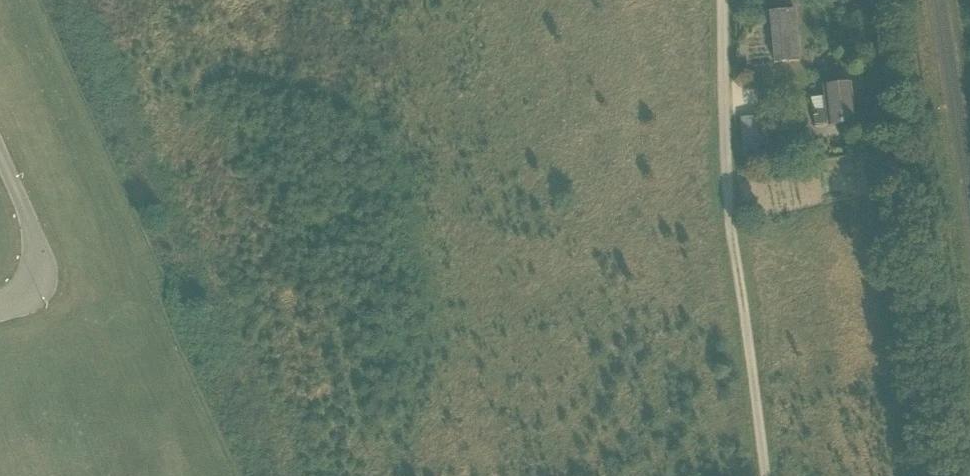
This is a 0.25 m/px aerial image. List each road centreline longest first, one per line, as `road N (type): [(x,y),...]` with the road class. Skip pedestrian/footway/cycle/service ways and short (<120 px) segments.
road 1 (track): [(722,0),(727,169),(763,475)]
road 2 (unclassified): [(0,162),(42,269),(12,306),(0,309)]

